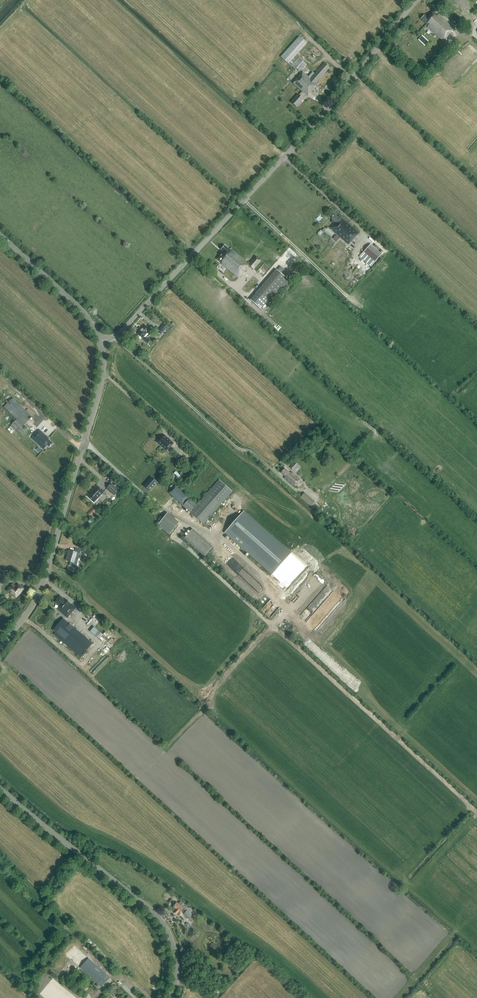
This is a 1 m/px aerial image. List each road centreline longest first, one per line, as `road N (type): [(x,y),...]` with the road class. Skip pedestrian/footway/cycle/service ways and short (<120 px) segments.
road 1 (tertiary): [(100,342),(123,330),(285,157),(417,0)]
road 2 (tertiary): [(0,649),(49,565),(102,376),(100,342)]
road 3 (tertiary): [(170,997),(176,954),(149,909),(0,789)]
road 4 (track): [(116,336),(273,471)]
road 5 (tertiary): [(100,342),(80,308),(0,235)]
road 6 (track): [(245,200),(347,297)]

